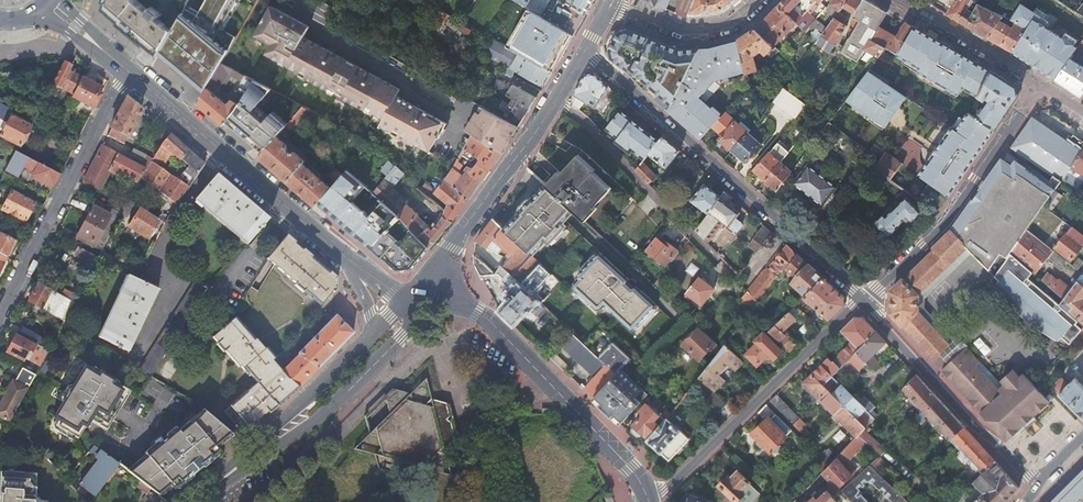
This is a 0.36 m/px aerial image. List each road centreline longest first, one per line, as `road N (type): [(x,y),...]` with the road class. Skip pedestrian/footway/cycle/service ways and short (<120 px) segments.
road 1 (residential): [(580,56),(637,97),(864,303)]
road 2 (secondary): [(649,501),(630,466),(476,310),(424,298)]
road 3 (residential): [(864,303),(649,501)]
road 4 (tertiary): [(215,485),(340,399),(424,298)]
road 5 (residential): [(1040,85),(941,227),(864,303)]
road 6 (residential): [(122,73),(0,312)]
road 7 (residential): [(737,281),(588,125),(555,103)]
road 8 (residential): [(864,303),(1038,488)]
road 9 (residential): [(221,158),(173,220),(152,270),(171,285),(171,296),(136,359)]
road 10 (residential): [(325,43),(526,149)]
road 11 (tertiary): [(374,328),(215,485)]
road 12 (tertiary): [(424,298),(526,149)]
road 13 (residential): [(1040,85),(894,0)]
road 14 (residential): [(759,0),(736,21),(697,35),(607,3)]
road 15 (secondary): [(221,158),(339,250)]
road 16 (secondary): [(122,73),(221,158)]

